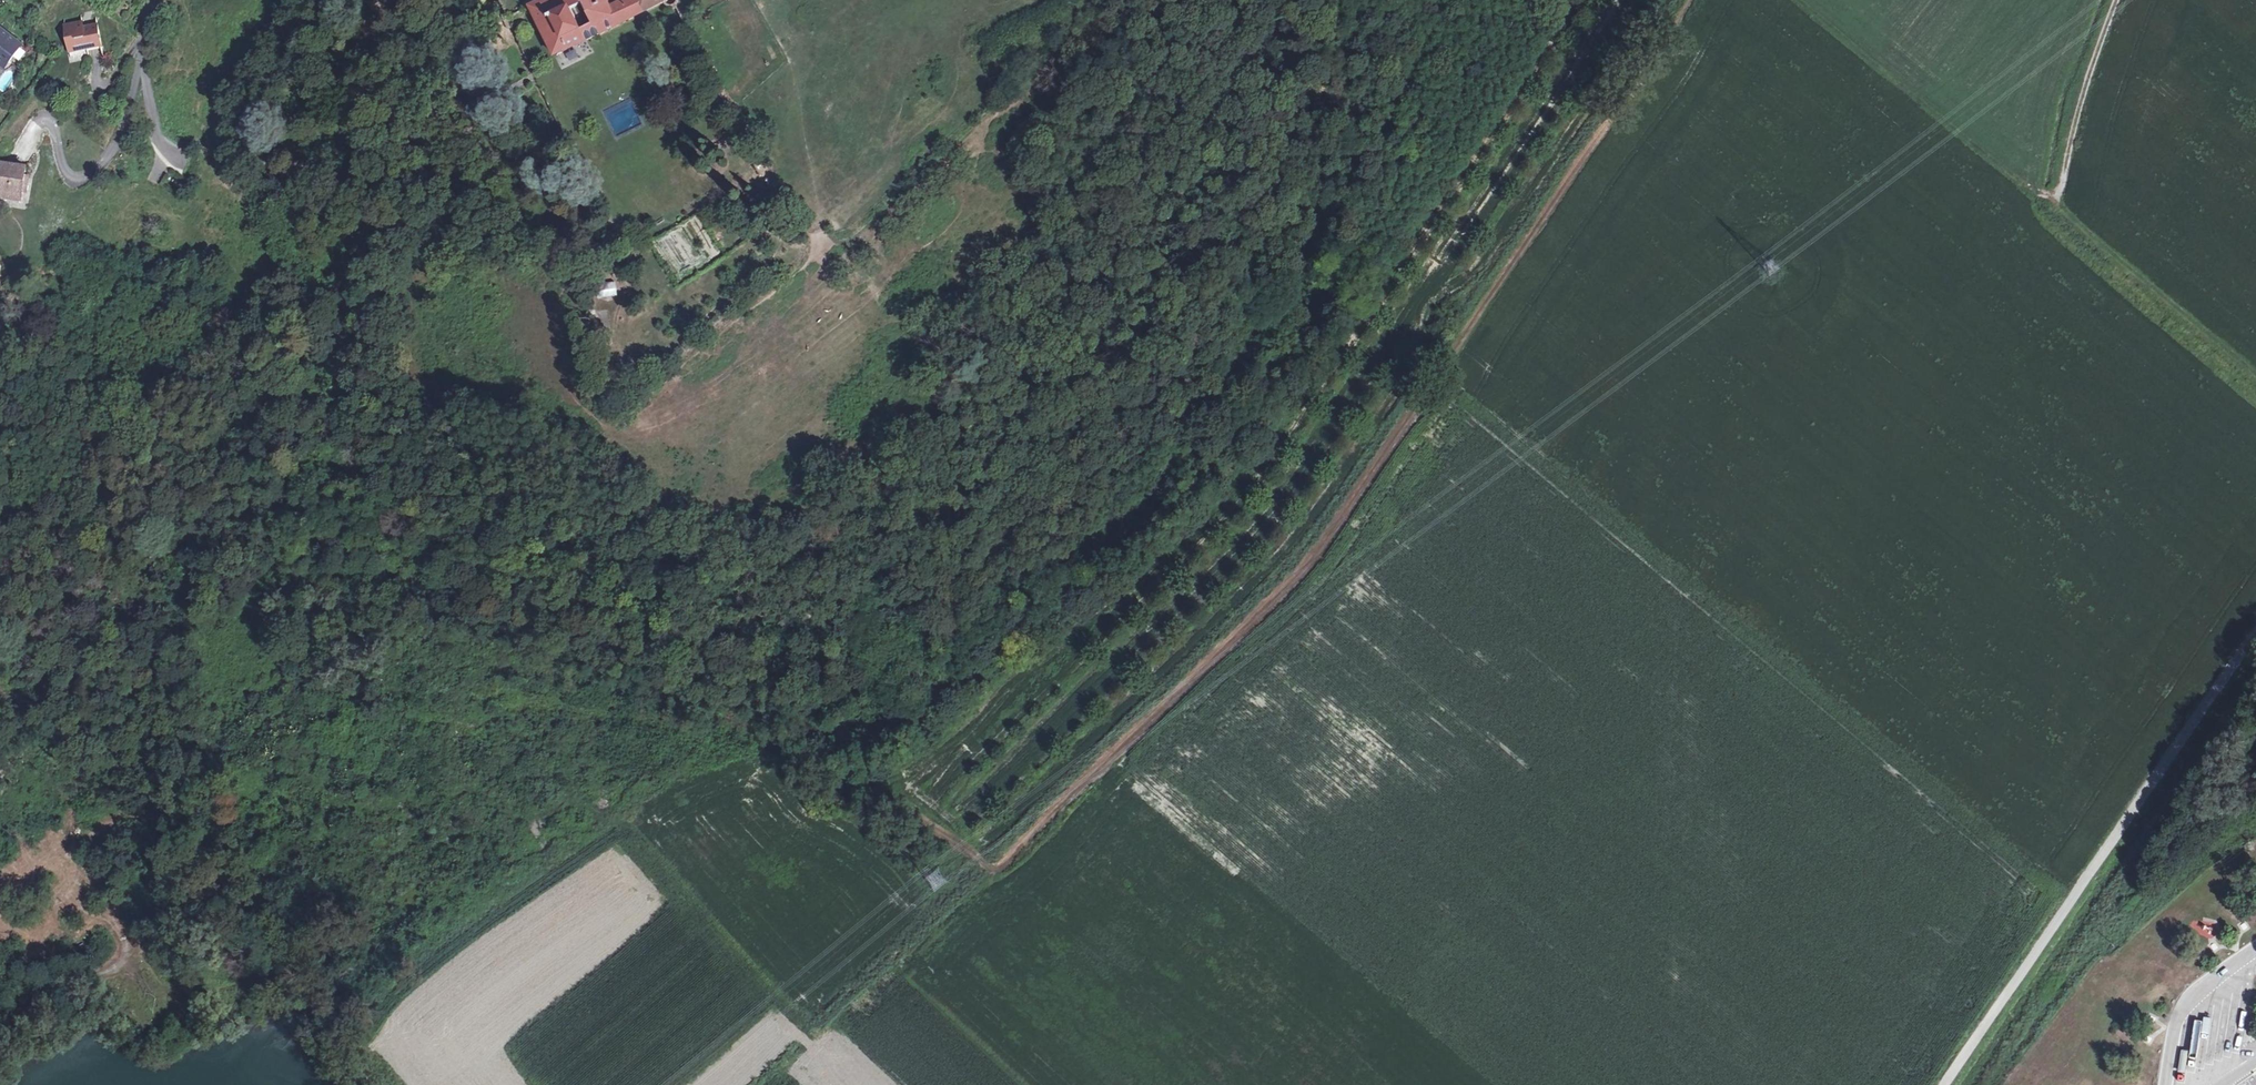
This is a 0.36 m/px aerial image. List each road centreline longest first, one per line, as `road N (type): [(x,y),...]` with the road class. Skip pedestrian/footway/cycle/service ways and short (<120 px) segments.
road 1 (track): [(1681,0),(1267,599),(1120,734),(976,846)]
road 2 (track): [(1945,1084),(2255,630)]
road 3 (track): [(2056,204),(1812,0)]
road 4 (track): [(2056,204),(2255,374)]
road 5 (track): [(2056,204),(2114,0)]

